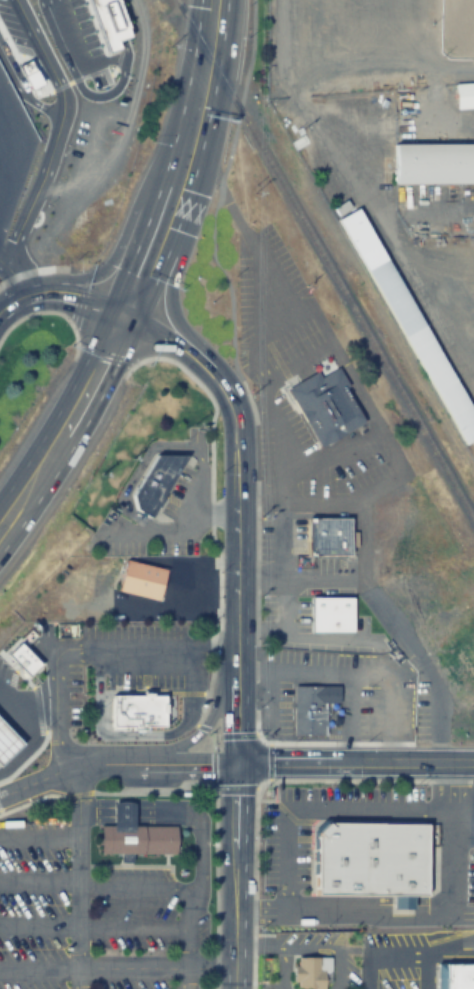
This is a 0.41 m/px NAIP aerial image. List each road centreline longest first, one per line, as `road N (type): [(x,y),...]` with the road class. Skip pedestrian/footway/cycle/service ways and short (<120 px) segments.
road 1 (secondary): [(231,988),(234,425),(205,372),(129,318)]
road 2 (primary): [(129,318),(201,137),(226,0)]
road 3 (primary): [(0,552),(108,381),(129,318)]
road 4 (secondary): [(234,766),(473,764)]
road 5 (primary): [(129,318),(93,349),(0,500)]
road 6 (secondary): [(0,307),(30,290),(69,293),(129,318)]

